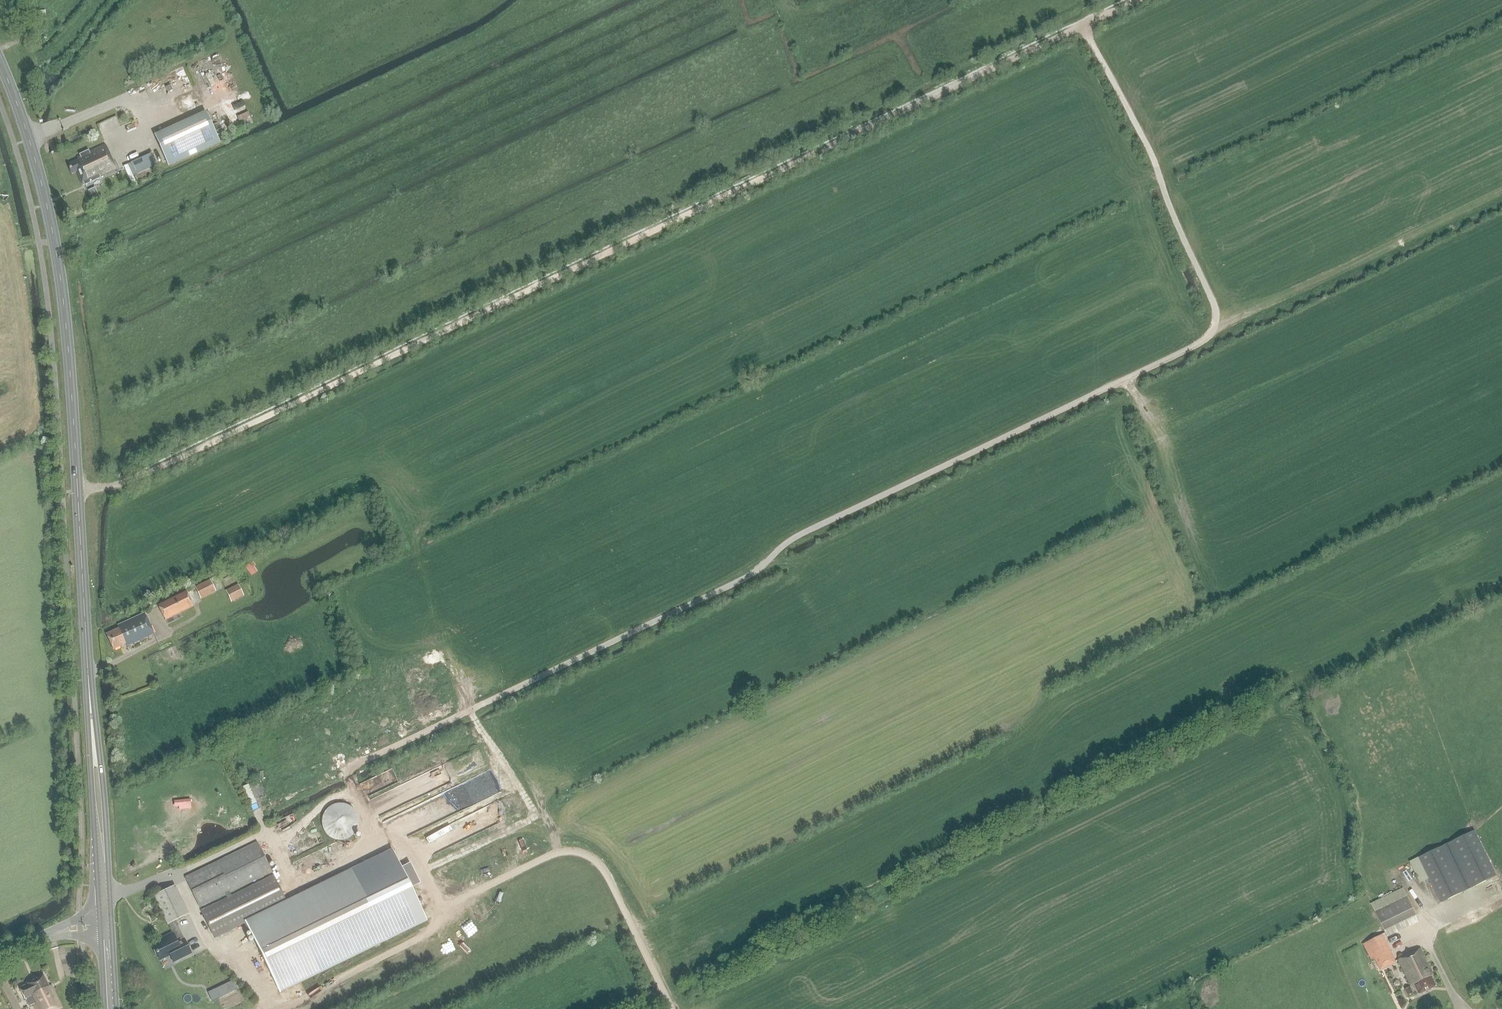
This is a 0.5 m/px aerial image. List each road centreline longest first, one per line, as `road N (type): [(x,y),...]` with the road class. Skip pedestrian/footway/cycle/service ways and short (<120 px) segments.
road 1 (track): [(74,487),(145,474),(1137,0)]
road 2 (primary): [(85,612),(87,461),(65,312)]
road 3 (primary): [(65,312),(85,612)]
road 4 (primary): [(65,312),(38,169),(0,62)]
road 5 (primary): [(89,677),(100,927)]
road 6 (primary): [(111,926),(89,677)]

